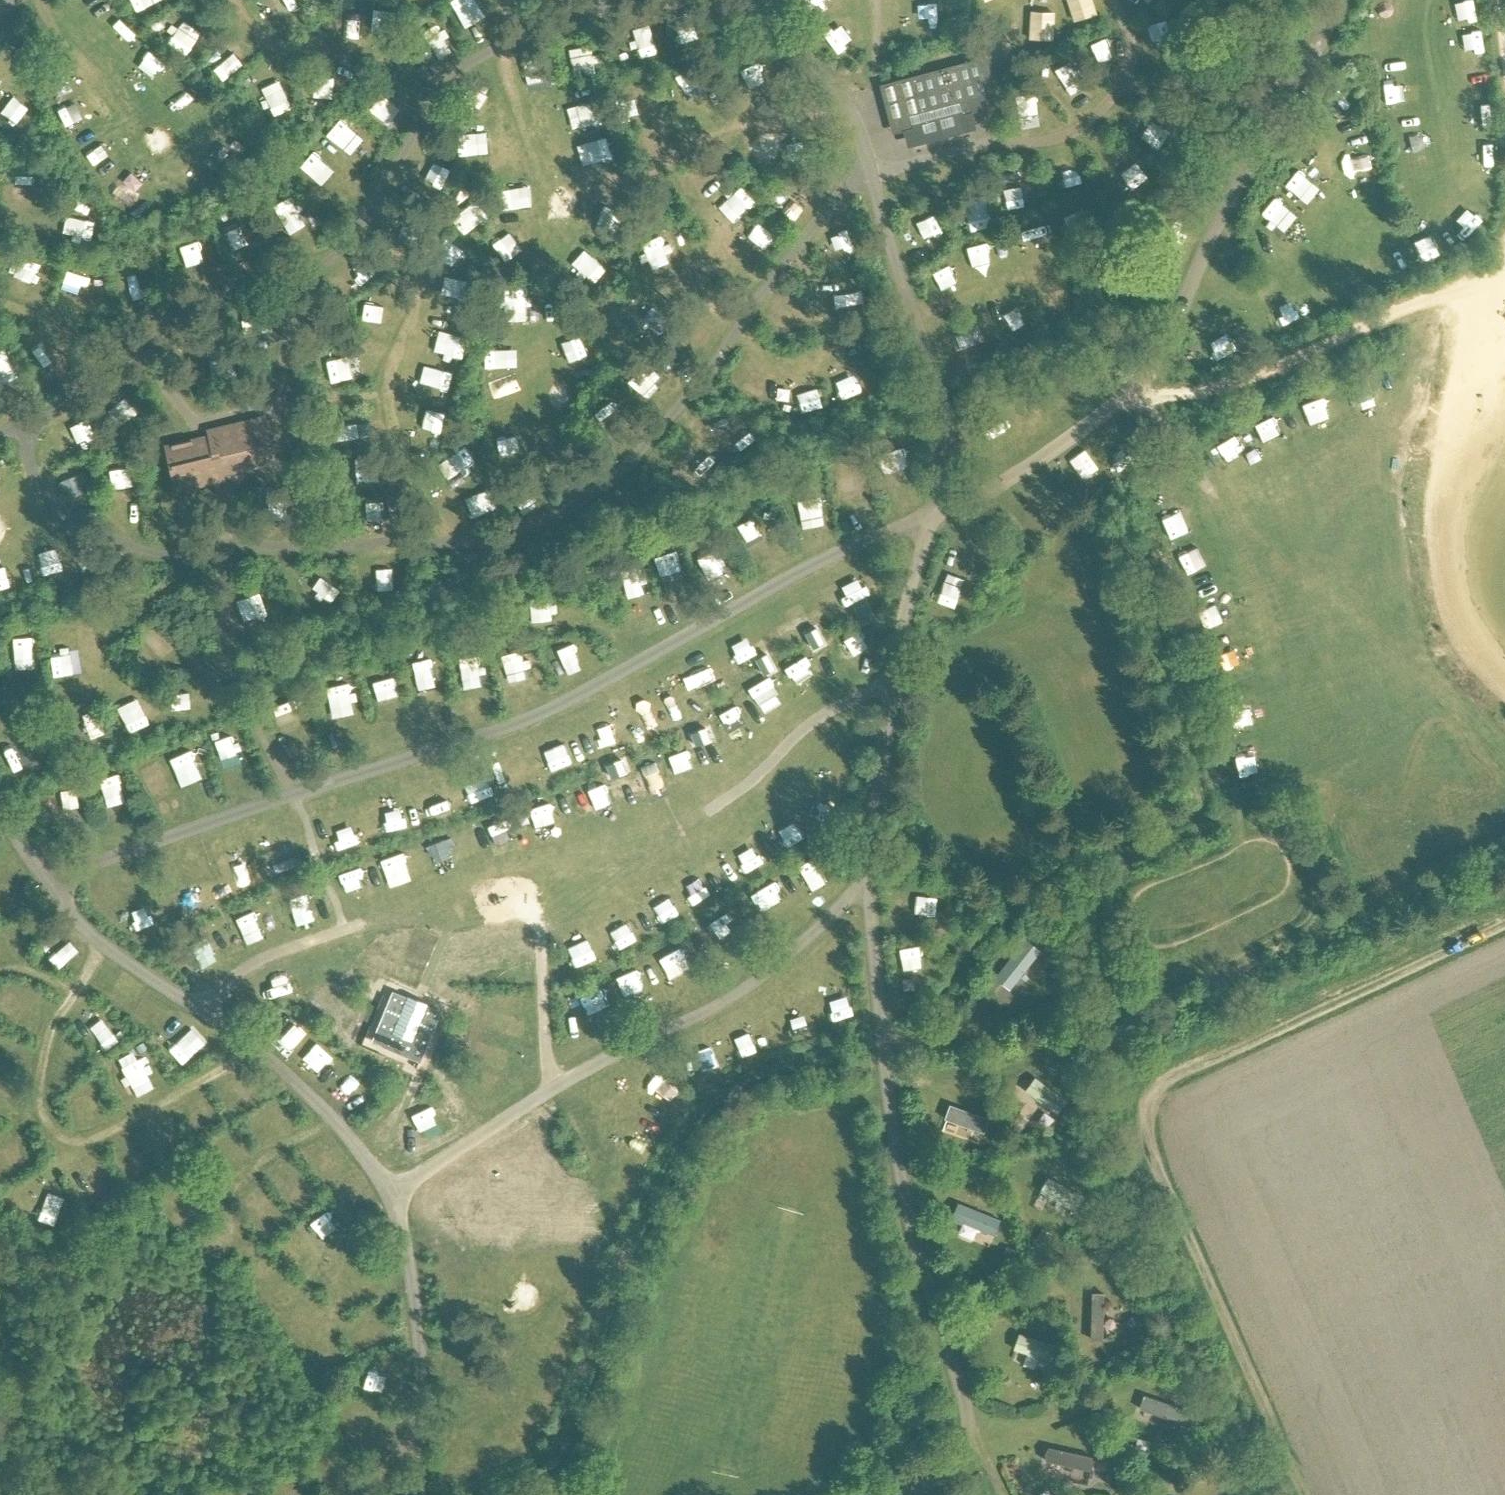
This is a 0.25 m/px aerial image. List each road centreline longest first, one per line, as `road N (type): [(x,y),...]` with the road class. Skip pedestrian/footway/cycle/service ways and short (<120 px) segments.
road 1 (track): [(1504,925),(1158,1088),(1146,1109),(1157,1160),(1297,1494)]

